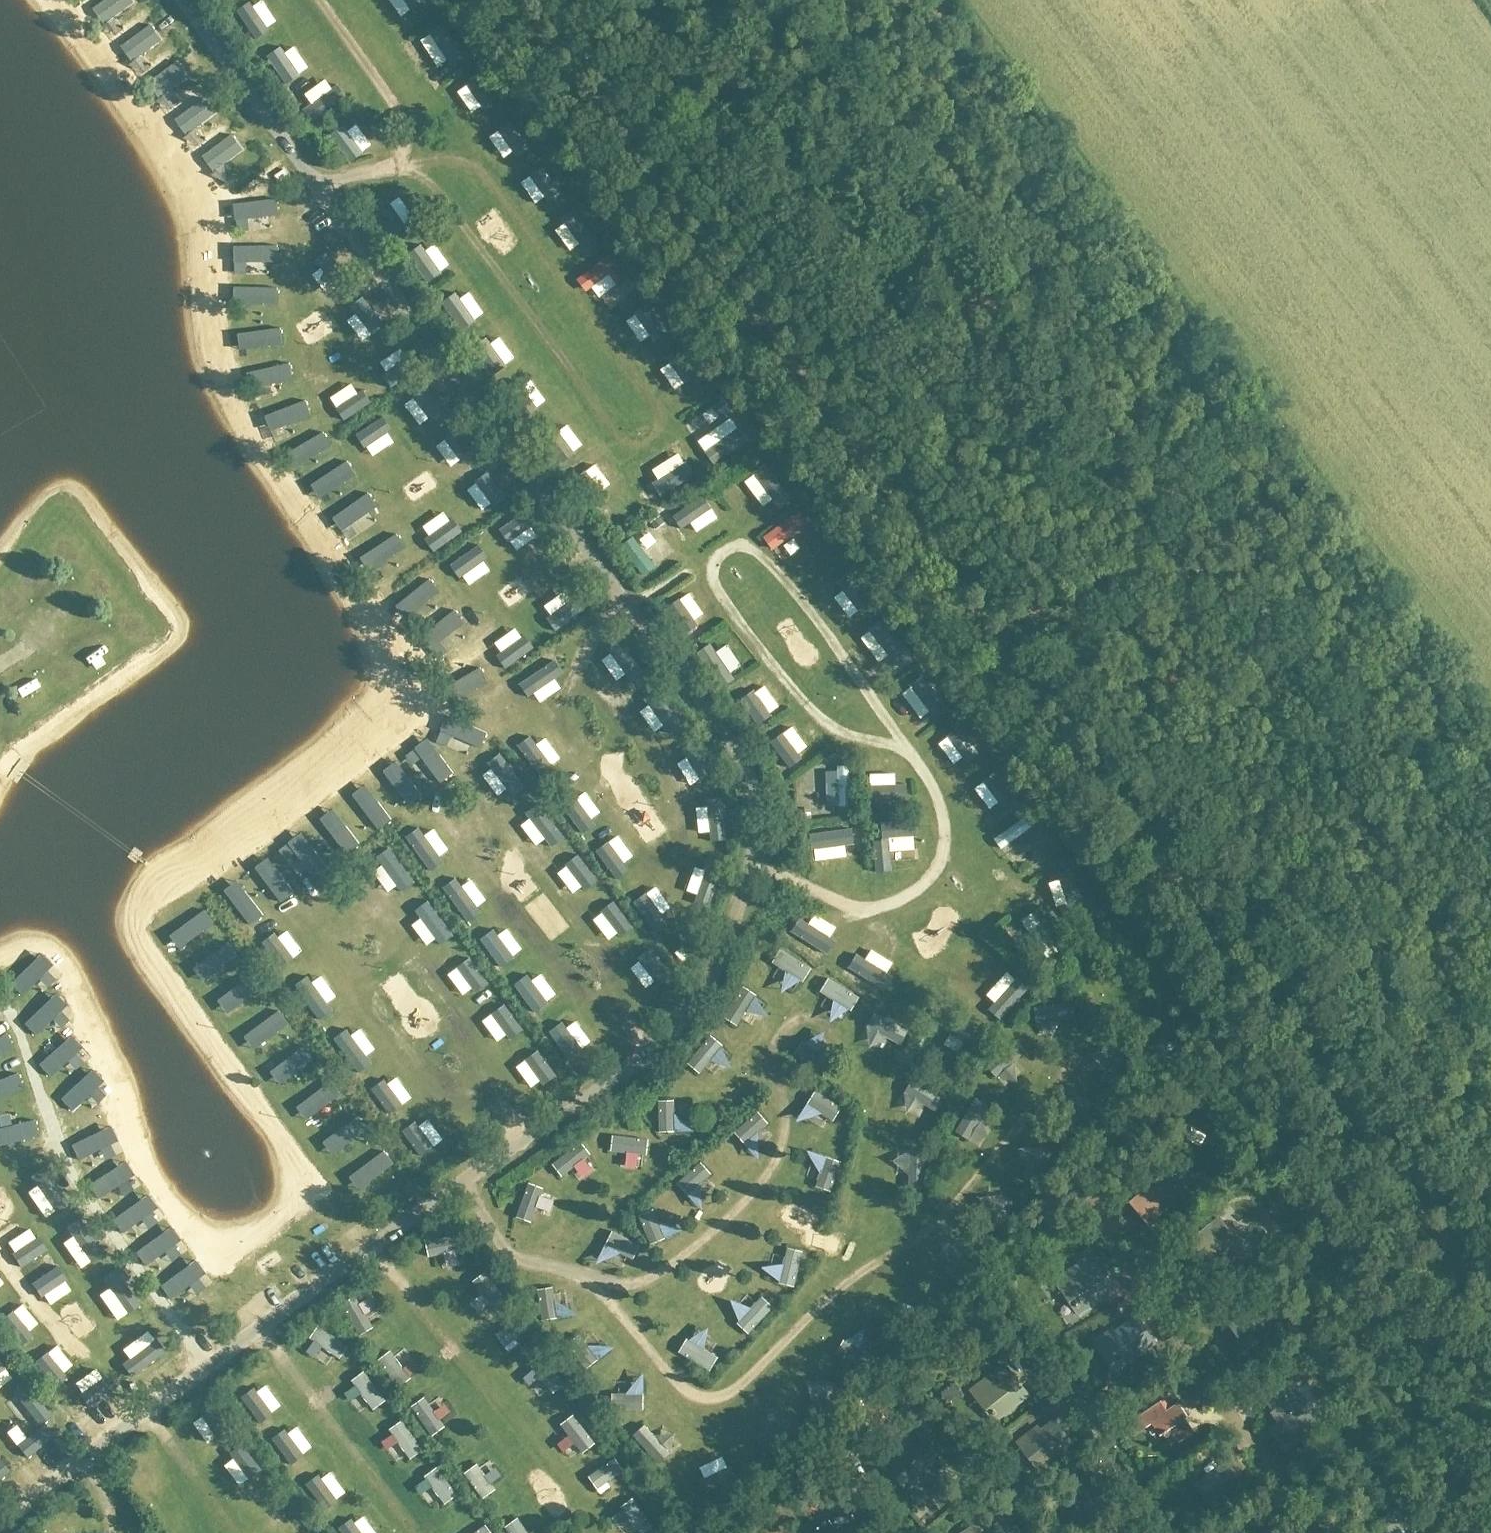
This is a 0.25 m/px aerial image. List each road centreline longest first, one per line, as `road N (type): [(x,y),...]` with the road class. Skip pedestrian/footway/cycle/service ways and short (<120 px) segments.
road 1 (track): [(1490,1336),(1389,1178),(512,0)]

